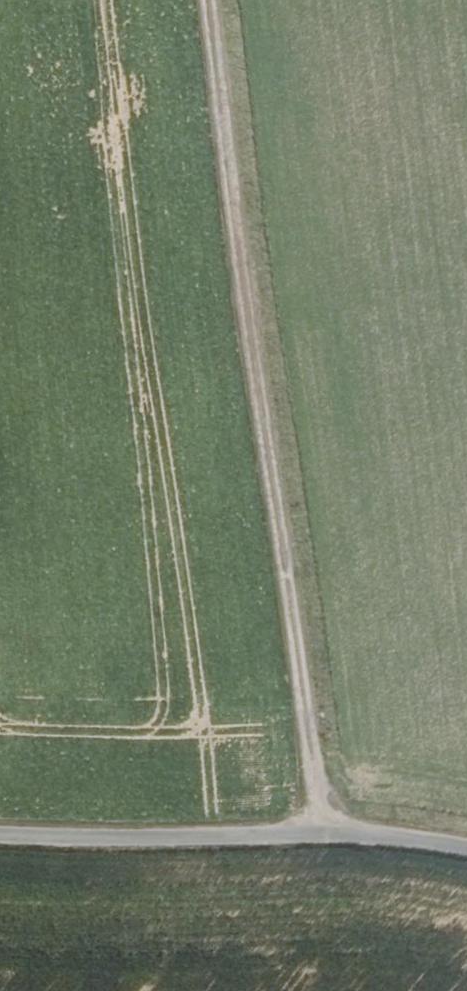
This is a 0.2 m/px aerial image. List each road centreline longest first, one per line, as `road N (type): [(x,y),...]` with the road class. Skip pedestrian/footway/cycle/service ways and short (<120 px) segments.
road 1 (track): [(221,0),(315,836)]
road 2 (tertiary): [(466,847),(315,836),(0,843)]

